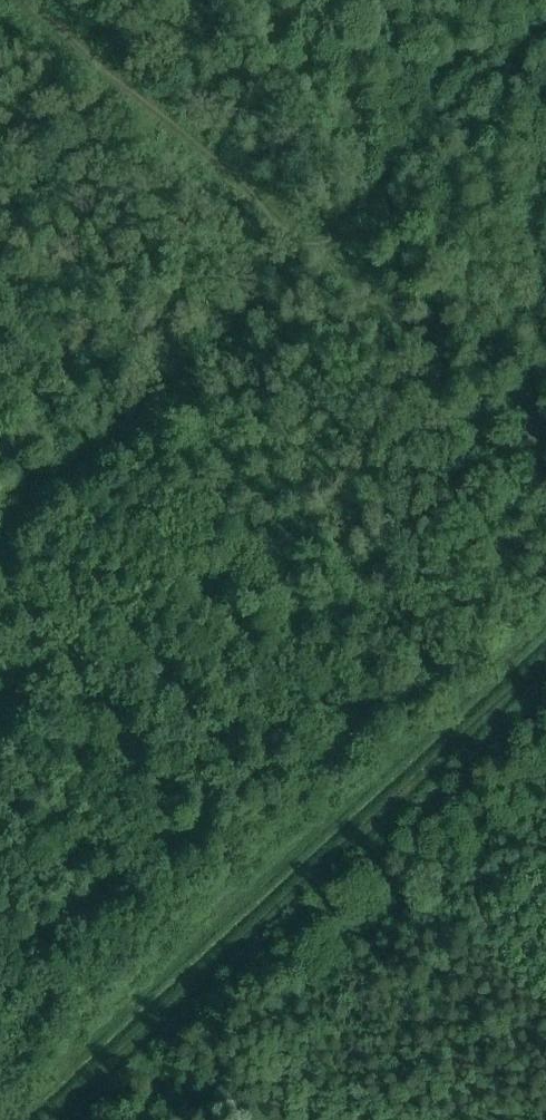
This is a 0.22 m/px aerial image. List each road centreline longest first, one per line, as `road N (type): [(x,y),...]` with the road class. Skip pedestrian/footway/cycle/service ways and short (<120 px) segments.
road 1 (track): [(24,0),(318,249),(545,23)]
road 2 (track): [(318,249),(545,437)]

